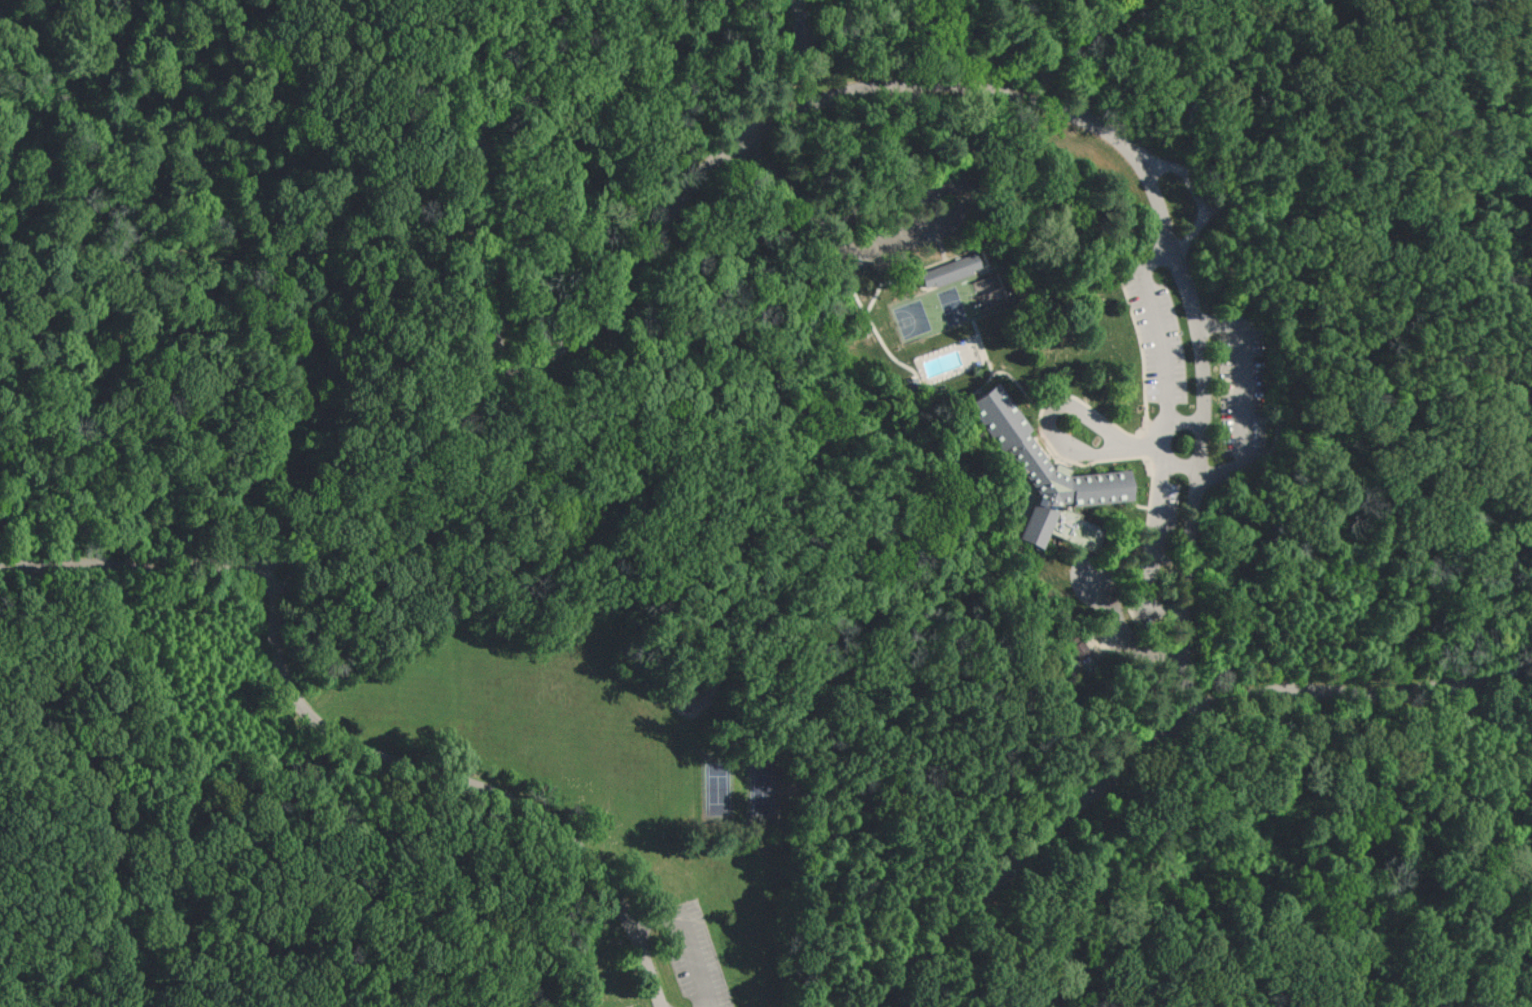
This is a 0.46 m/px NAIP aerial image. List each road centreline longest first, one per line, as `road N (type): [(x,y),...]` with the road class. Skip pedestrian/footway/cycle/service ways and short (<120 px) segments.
road 1 (residential): [(1194,703),(1196,352),(1175,264),(1124,147),(1085,120),(965,85),(829,91),(752,129),(694,172),(580,325),(492,388),(328,530),(281,559),(277,582),(279,654),(320,730),(497,796),(552,826),(594,867),(662,1006)]
road 2 (residential): [(1531,657),(1438,683),(1194,703),(1086,795),(873,1006)]
road 3 (residential): [(0,558),(121,566),(281,559)]
road 4 (residential): [(475,140),(492,388)]
road 5 (residential): [(480,199),(560,215),(676,193)]
road 6 (track): [(478,179),(428,117),(414,0)]
road 7 (residential): [(1124,147),(1190,174),(1202,190),(1207,205),(1175,264)]
road 8 (track): [(242,0),(214,41),(188,43),(141,0)]
road 9 (residential): [(1085,120),(1099,0)]

